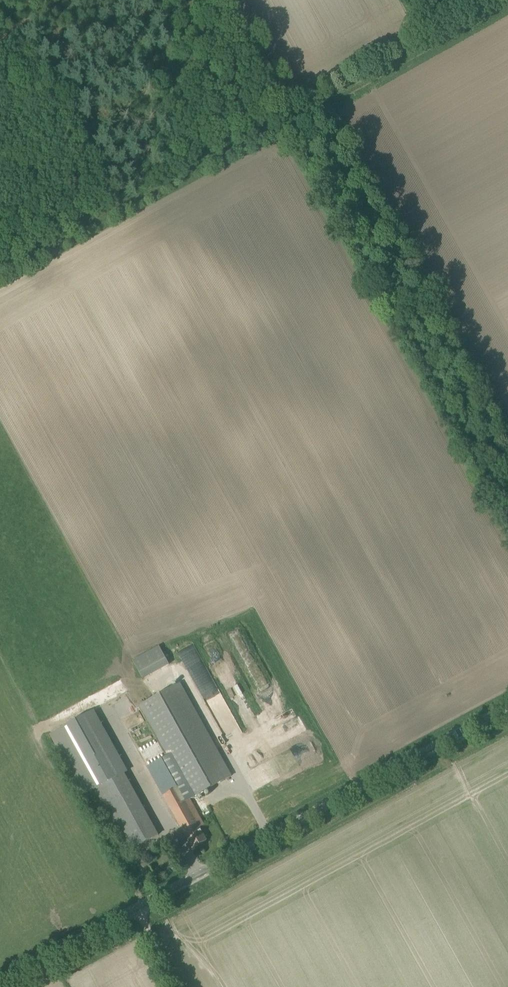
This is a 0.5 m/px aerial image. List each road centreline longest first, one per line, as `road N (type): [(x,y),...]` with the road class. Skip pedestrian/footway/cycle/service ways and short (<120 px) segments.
road 1 (unclassified): [(0,982),(507,697)]
road 2 (track): [(491,0),(282,118)]
road 3 (track): [(217,0),(282,118)]

